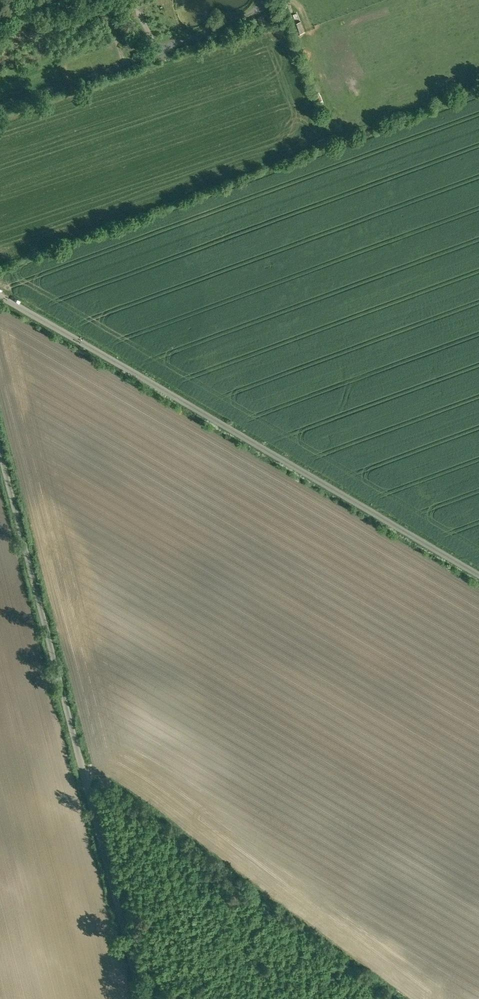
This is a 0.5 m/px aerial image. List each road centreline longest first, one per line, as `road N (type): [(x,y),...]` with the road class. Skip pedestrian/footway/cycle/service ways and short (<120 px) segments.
road 1 (unclassified): [(0,451),(144,998)]
road 2 (unclassified): [(0,294),(478,574)]

